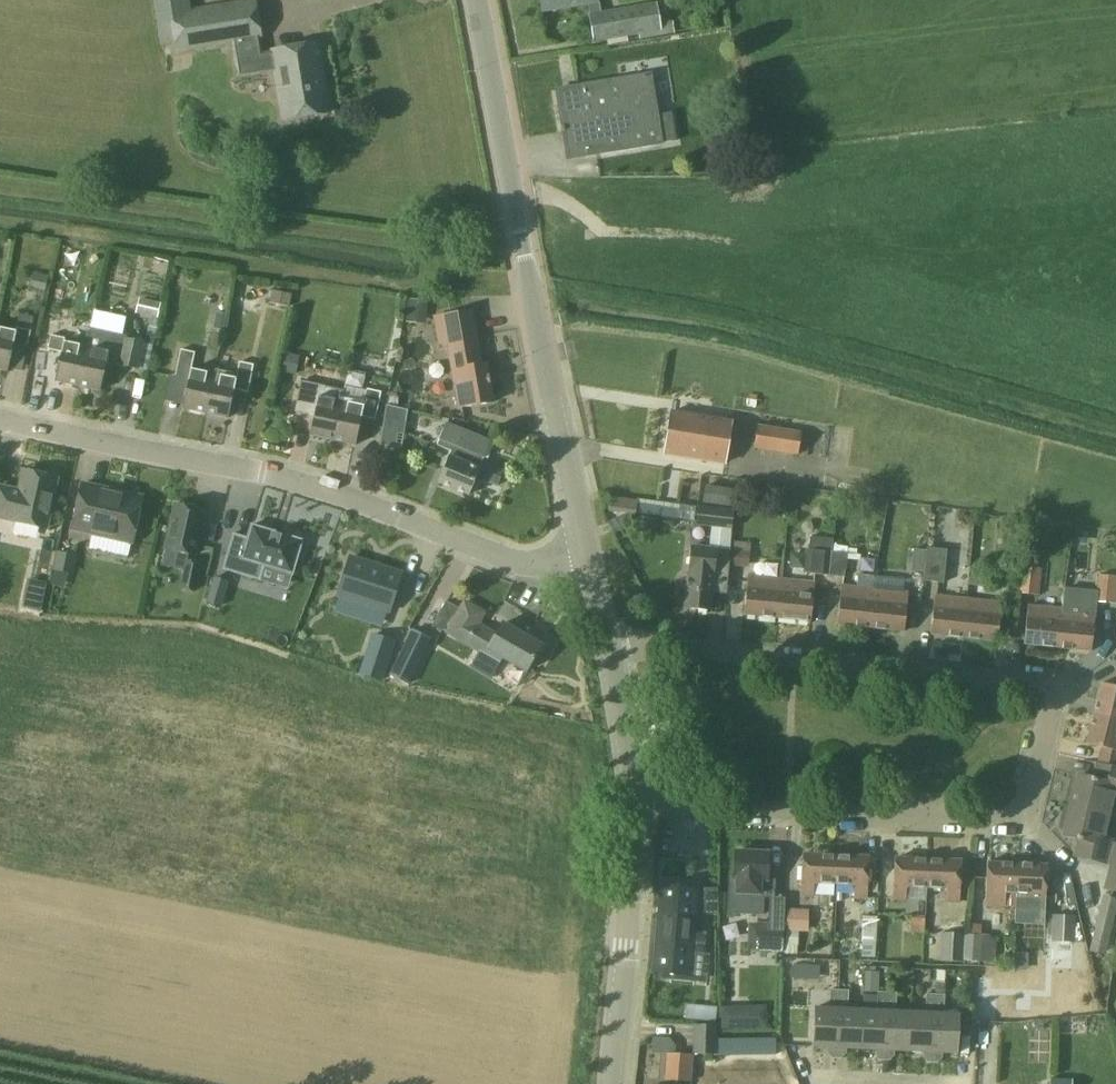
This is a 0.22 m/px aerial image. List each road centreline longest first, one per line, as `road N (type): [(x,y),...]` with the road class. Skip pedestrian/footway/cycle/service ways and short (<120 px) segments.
road 1 (residential): [(631,806),(1005,823),(1024,810),(1048,702),(1030,685),(653,645),(608,650)]
road 2 (residential): [(586,556),(514,562),(309,486),(0,419)]
road 3 (tertiary): [(586,556),(476,0)]
road 4 (tertiary): [(612,1083),(631,806)]
road 5 (tertiary): [(631,806),(608,650)]

